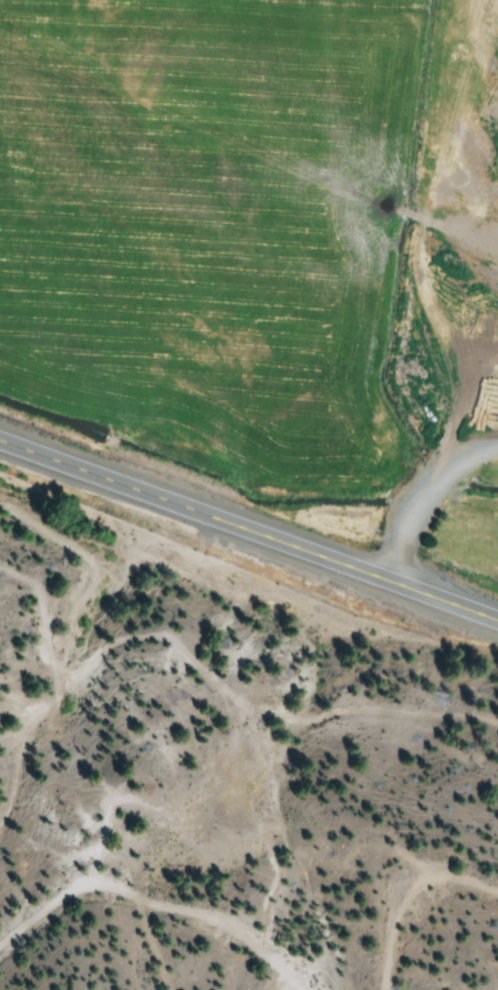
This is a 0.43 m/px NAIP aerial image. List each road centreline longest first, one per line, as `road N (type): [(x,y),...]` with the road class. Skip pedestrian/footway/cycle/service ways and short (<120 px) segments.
road 1 (primary): [(497,620),(0,440)]

